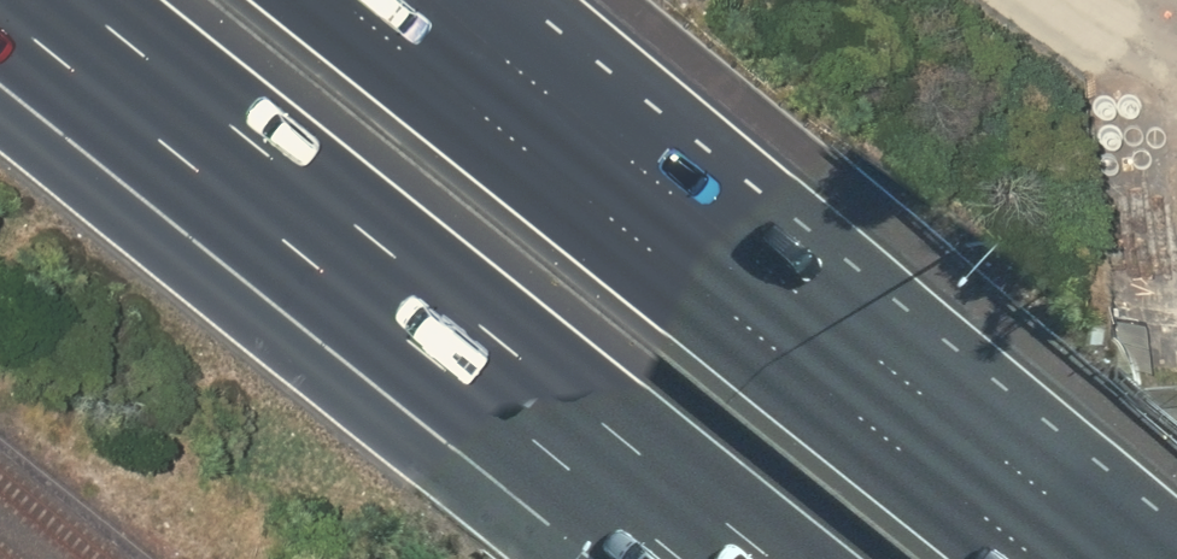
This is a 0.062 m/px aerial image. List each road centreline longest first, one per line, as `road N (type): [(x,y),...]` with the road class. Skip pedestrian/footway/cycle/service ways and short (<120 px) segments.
road 1 (motorway): [(775,558),(77,0)]
road 2 (motorway): [(347,0),(1035,558)]
road 3 (residential): [(1176,493),(1100,504),(942,558)]

